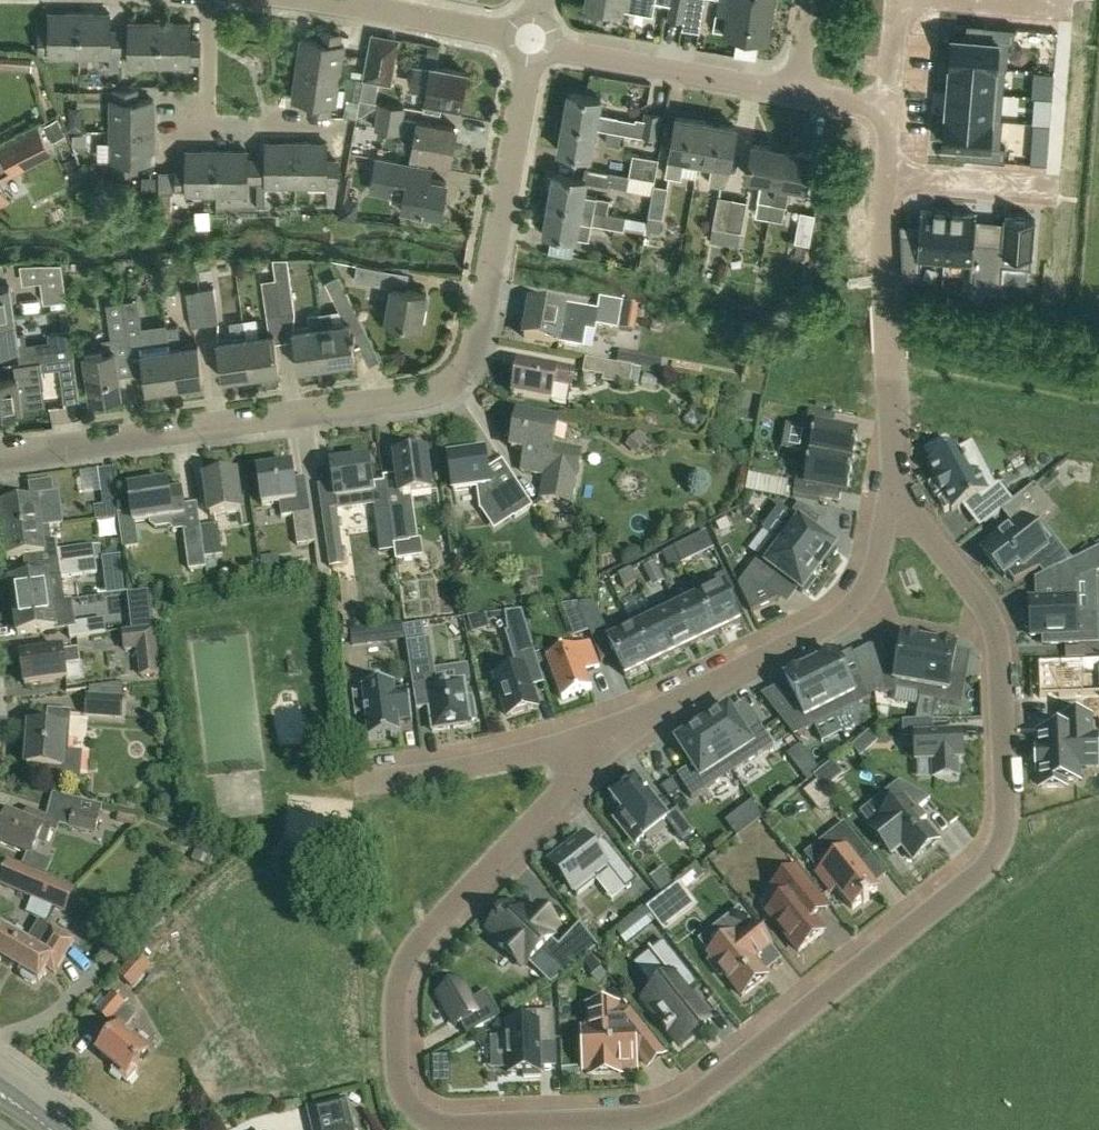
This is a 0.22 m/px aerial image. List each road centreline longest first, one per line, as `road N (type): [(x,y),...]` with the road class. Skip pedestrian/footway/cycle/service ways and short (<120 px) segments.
road 1 (residential): [(627,727),(416,946),(394,1014),(396,1079),(423,1120),(463,1129),(654,1119),(748,1057),(985,866),(998,846),(1008,790),(996,621),(897,487)]
road 2 (residential): [(0,457),(404,400),(454,379),(479,338),(532,42)]
road 3 (residential): [(897,487),(891,524),(860,598),(834,621),(627,727)]
road 4 (residential): [(885,173),(897,487)]
road 5 (residential): [(627,727),(492,763),(354,782)]
road 6 (residential): [(794,94),(532,42)]
road 7 (residential): [(532,42),(301,0)]
road 8 (residential): [(885,173),(1049,186)]
road 9 (residential): [(337,127),(209,126)]
road 10 (residential): [(210,0),(209,126)]

